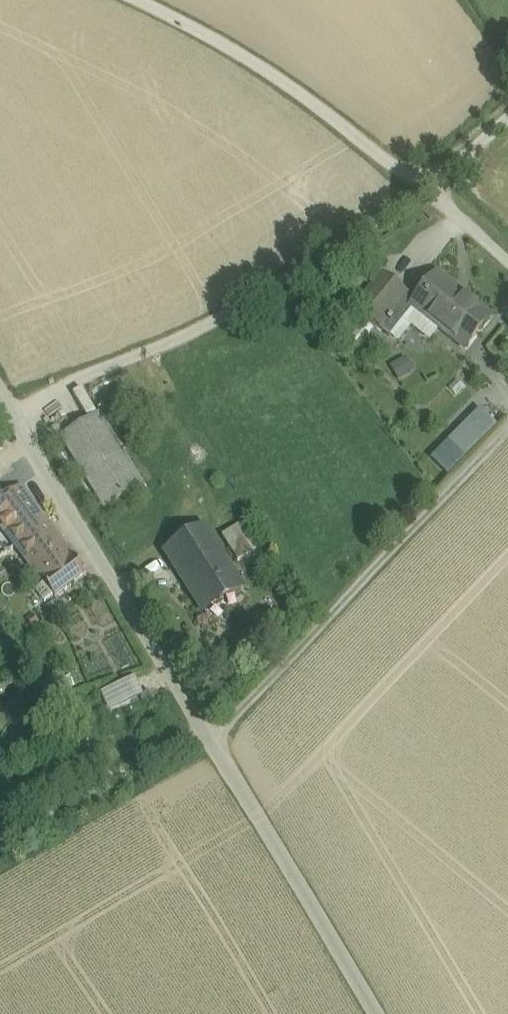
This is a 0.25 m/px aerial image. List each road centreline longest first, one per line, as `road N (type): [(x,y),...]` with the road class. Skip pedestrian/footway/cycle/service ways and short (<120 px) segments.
road 1 (unclassified): [(380,1013),(0,391)]
road 2 (track): [(507,266),(427,193),(232,45),(137,0)]
road 3 (track): [(222,747),(507,435)]

